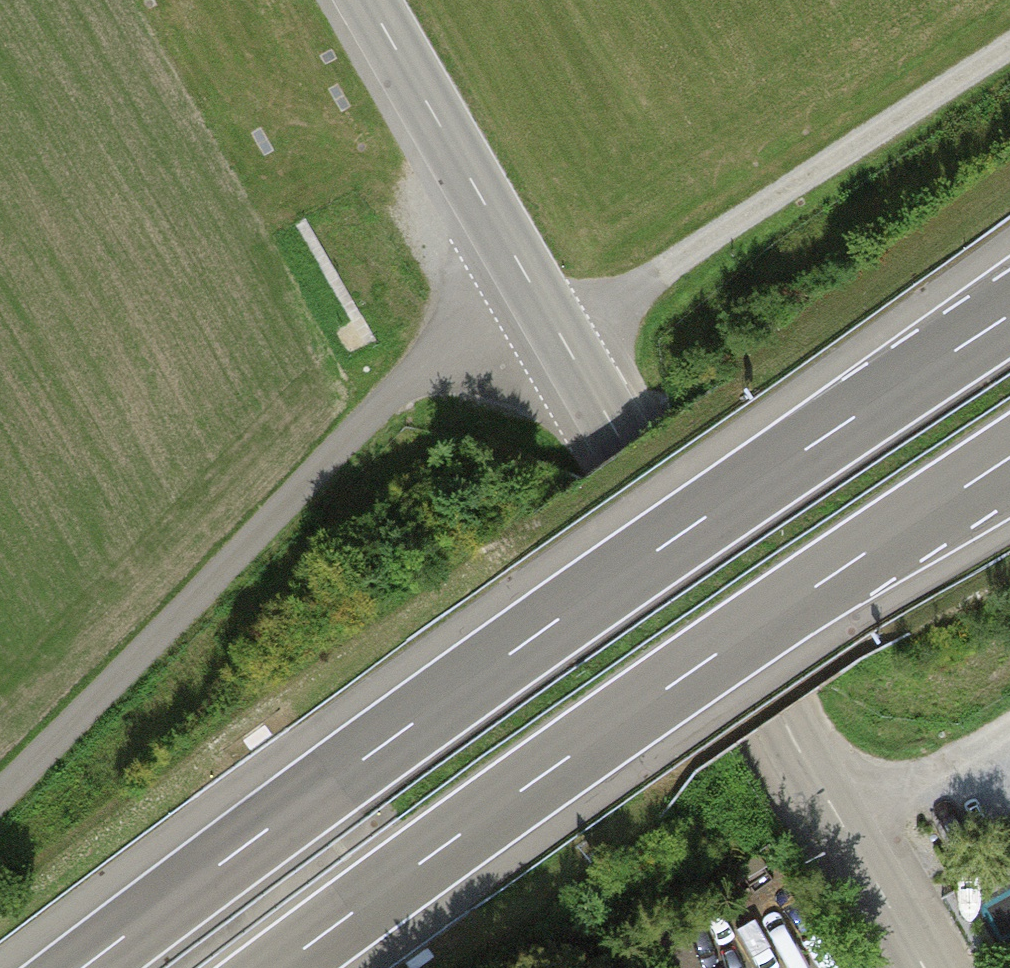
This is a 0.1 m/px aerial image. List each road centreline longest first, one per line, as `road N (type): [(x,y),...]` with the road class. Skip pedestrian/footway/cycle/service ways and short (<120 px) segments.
road 1 (motorway): [(1009,315),(577,606),(84,967)]
road 2 (tertiary): [(923,967),(365,0)]
road 3 (motorway): [(280,967),(630,714),(1009,459)]
road 4 (track): [(0,800),(348,437),(521,272)]
road 5 (track): [(564,348),(1009,56)]
road 6 (track): [(1009,727),(841,820)]

